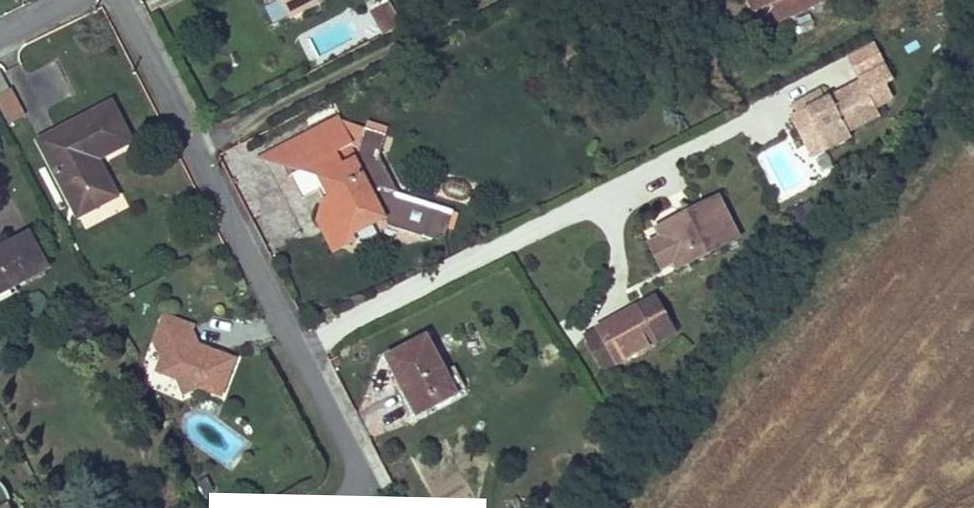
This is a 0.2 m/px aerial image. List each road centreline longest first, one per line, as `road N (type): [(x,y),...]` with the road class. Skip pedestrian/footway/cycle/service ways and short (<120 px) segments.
road 1 (residential): [(314,507),(349,491),(357,458),(121,0)]

